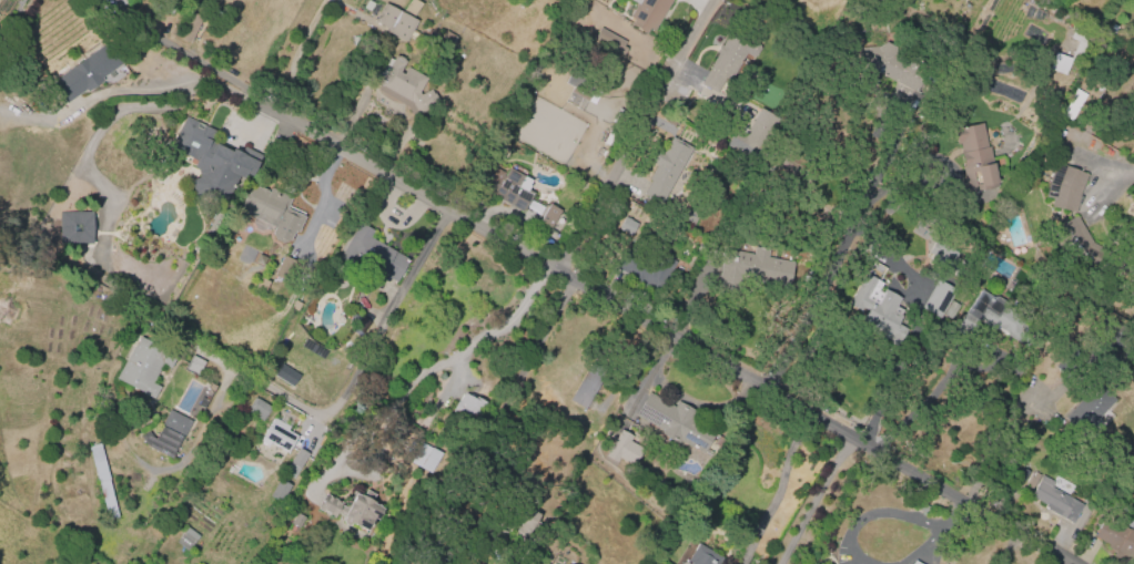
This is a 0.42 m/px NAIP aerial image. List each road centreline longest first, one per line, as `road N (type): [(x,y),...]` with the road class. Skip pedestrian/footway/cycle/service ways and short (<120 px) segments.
road 1 (residential): [(1058,563),(243,96)]
road 2 (residential): [(718,0),(558,279)]

